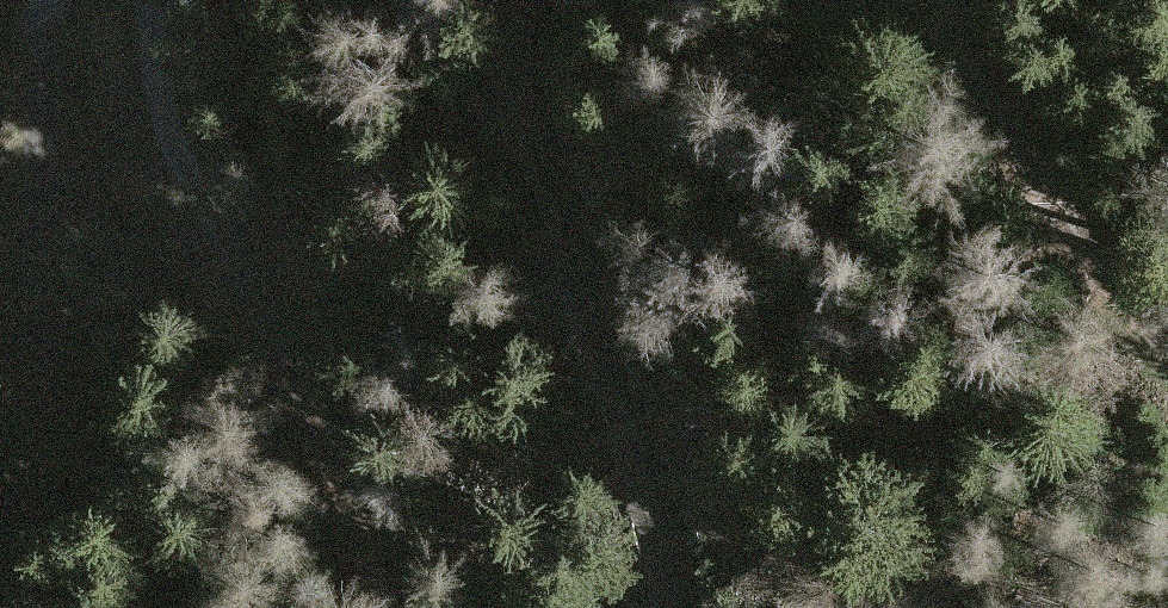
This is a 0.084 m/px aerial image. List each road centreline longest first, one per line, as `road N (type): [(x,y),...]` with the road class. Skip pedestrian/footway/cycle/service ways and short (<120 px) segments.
road 1 (track): [(143,0),(138,62),(199,238),(289,404),(376,607)]
road 2 (track): [(653,607),(527,141),(517,74),(525,0)]
road 3 (track): [(0,541),(19,398),(24,226),(48,0)]
road 4 (track): [(936,0),(1069,240),(1167,331)]

